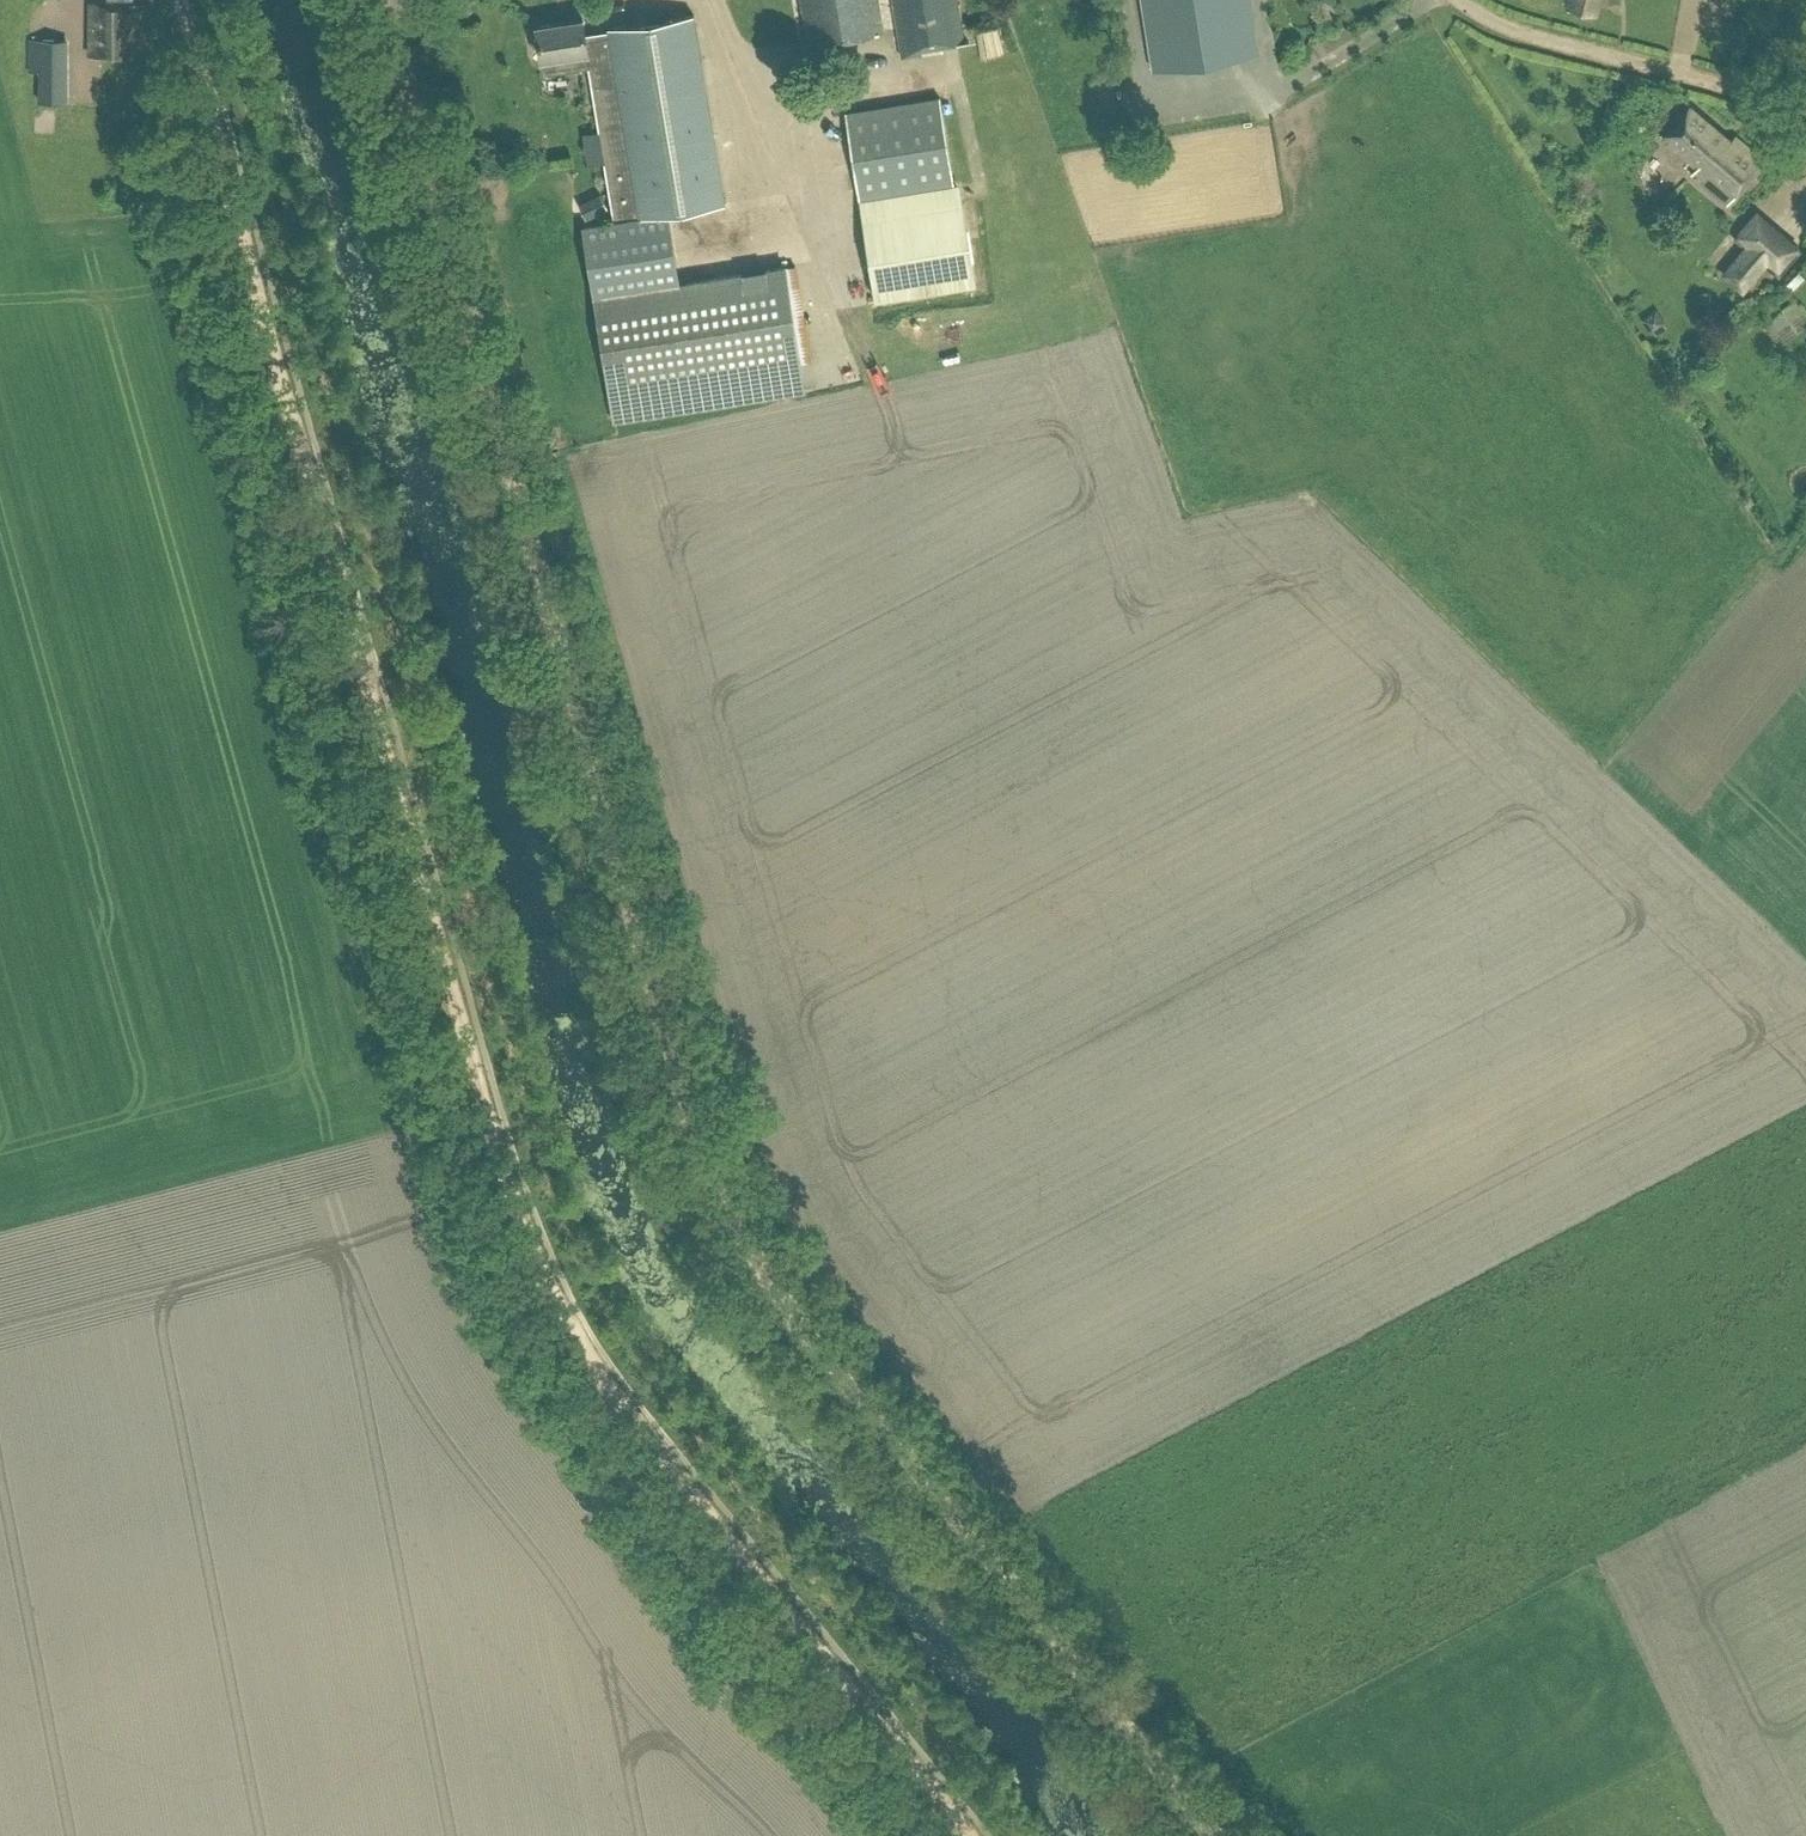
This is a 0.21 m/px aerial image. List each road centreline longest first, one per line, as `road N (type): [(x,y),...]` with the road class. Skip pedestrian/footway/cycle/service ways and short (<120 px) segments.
road 1 (track): [(391,0),(407,85),(617,861),(719,1189),(755,1261),(809,1336),(1213,1835)]
road 2 (track): [(196,52),(493,1140),(548,1287),(584,1361),(967,1835)]
road 3 (residential): [(1805,107),(1512,28),(1461,0)]

